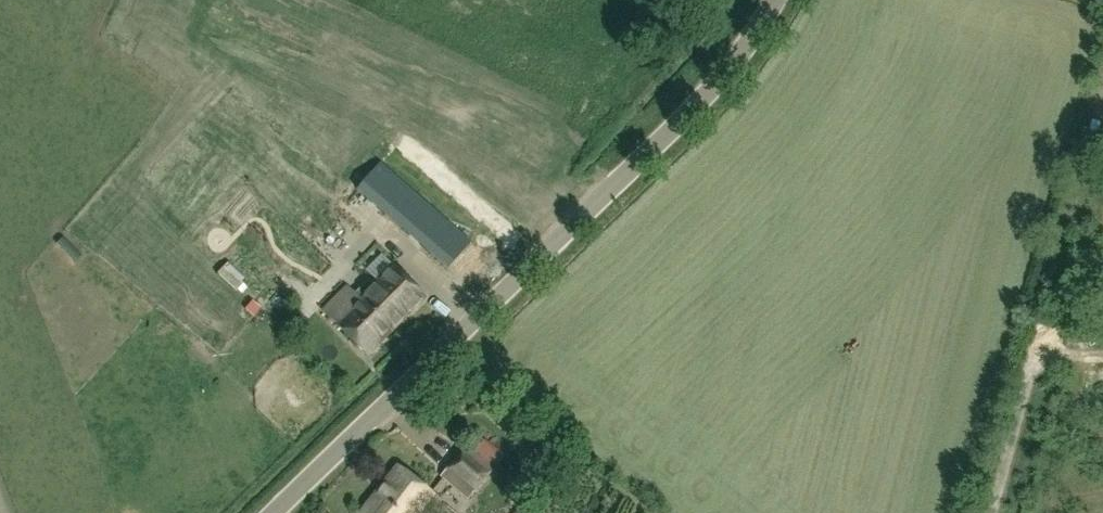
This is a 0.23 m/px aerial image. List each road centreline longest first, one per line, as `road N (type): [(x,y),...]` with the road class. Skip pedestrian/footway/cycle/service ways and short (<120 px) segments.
road 1 (unclassified): [(272,512),(731,68),(777,0)]
road 2 (unclassified): [(991,512),(1040,331)]

